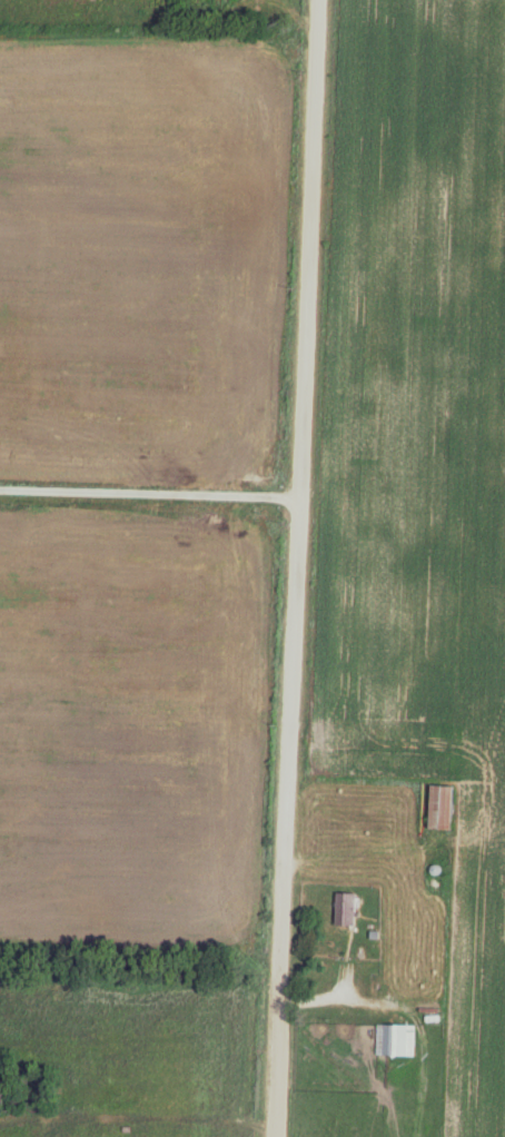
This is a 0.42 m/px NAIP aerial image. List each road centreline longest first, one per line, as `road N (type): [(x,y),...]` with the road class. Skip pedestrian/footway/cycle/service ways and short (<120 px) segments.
road 1 (residential): [(318,0),(274,1136)]
road 2 (residential): [(300,498),(0,489)]

